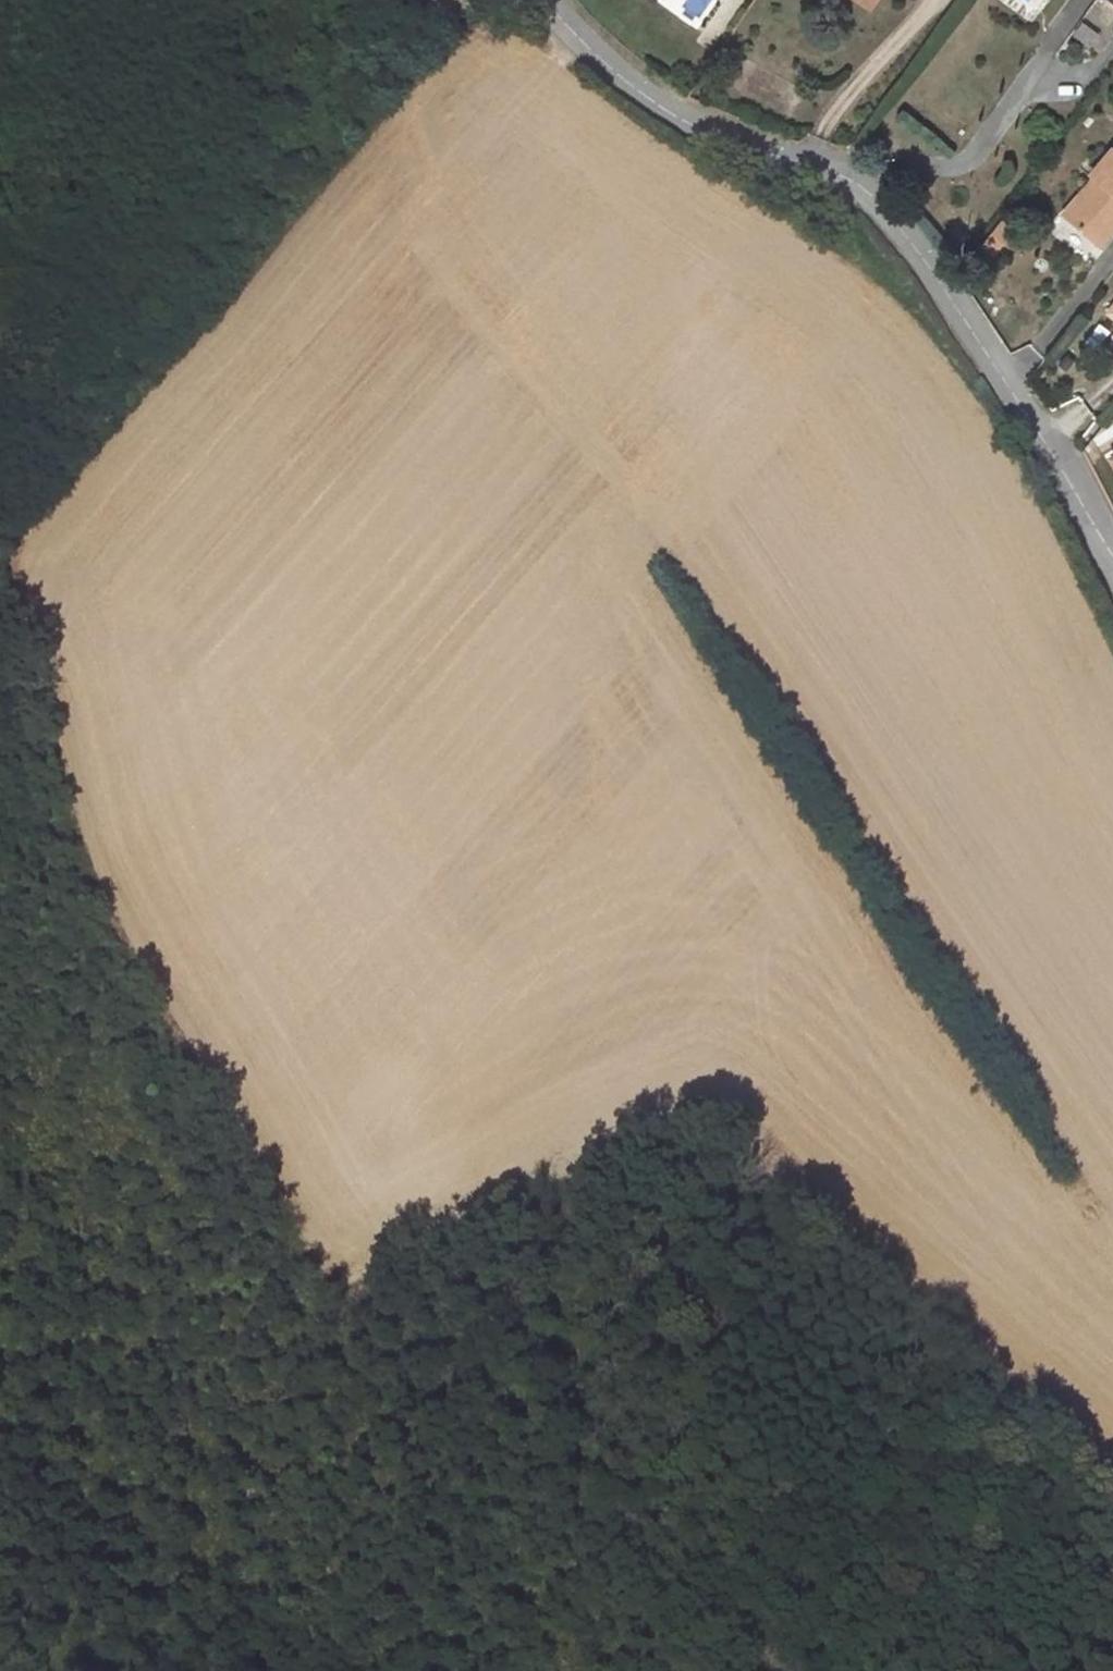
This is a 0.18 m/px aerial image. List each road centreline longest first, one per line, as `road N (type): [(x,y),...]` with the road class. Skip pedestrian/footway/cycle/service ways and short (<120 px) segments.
road 1 (unclassified): [(1109,552),(941,285),(872,197),(848,179),(673,116),(623,80),(543,0)]

